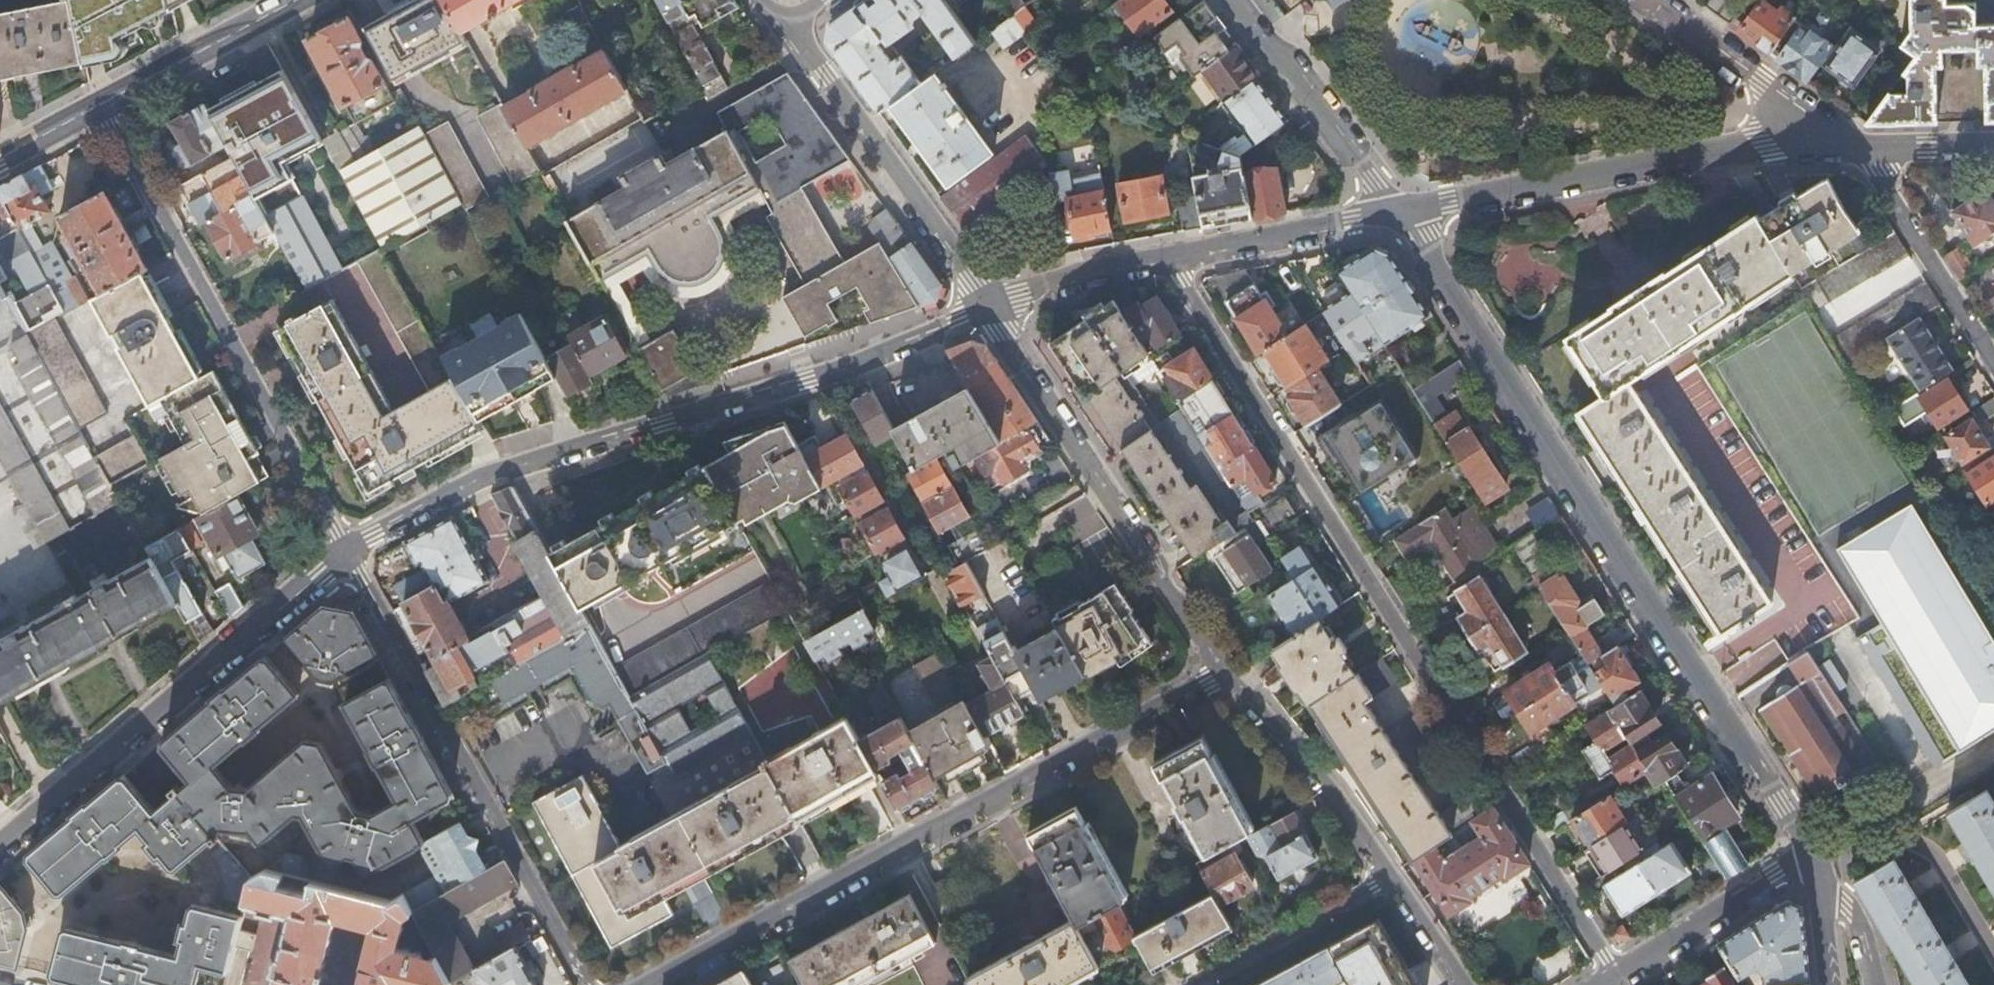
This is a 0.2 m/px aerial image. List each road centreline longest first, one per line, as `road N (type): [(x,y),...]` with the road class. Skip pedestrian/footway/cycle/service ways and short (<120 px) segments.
road 1 (residential): [(1616,974),(1168,257)]
road 2 (residential): [(1810,853),(1400,210)]
road 3 (residential): [(989,309),(824,378),(502,475),(348,555)]
road 4 (residential): [(649,984),(1224,674)]
road 5 (residential): [(348,555),(98,109)]
road 6 (residential): [(587,984),(348,555)]
road 7 (residential): [(348,555),(0,843)]
road 8 (residential): [(1400,210),(1766,145),(1837,146)]
road 9 (residential): [(989,309),(1224,674)]
road 10 (residential): [(989,309),(785,27)]
road 11 (residential): [(1227,0),(1400,210)]
road 12 (residential): [(1224,674),(1332,795),(1386,880)]
road 13 (residential): [(1865,146),(1993,360)]
road 14 (residential): [(1400,210),(1168,257)]
road 15 (residential): [(1653,0),(1815,119),(1837,146)]
road 16 (secondary): [(304,0),(98,109)]
road 17 (residential): [(1616,974),(1810,853)]
road 18 (residential): [(1386,880),(1193,984)]
road 19 (residential): [(1168,257),(1090,273),(989,309)]
road 20 (residential): [(1386,880),(1464,984)]
road 21 (residential): [(1865,146),(1993,143)]

